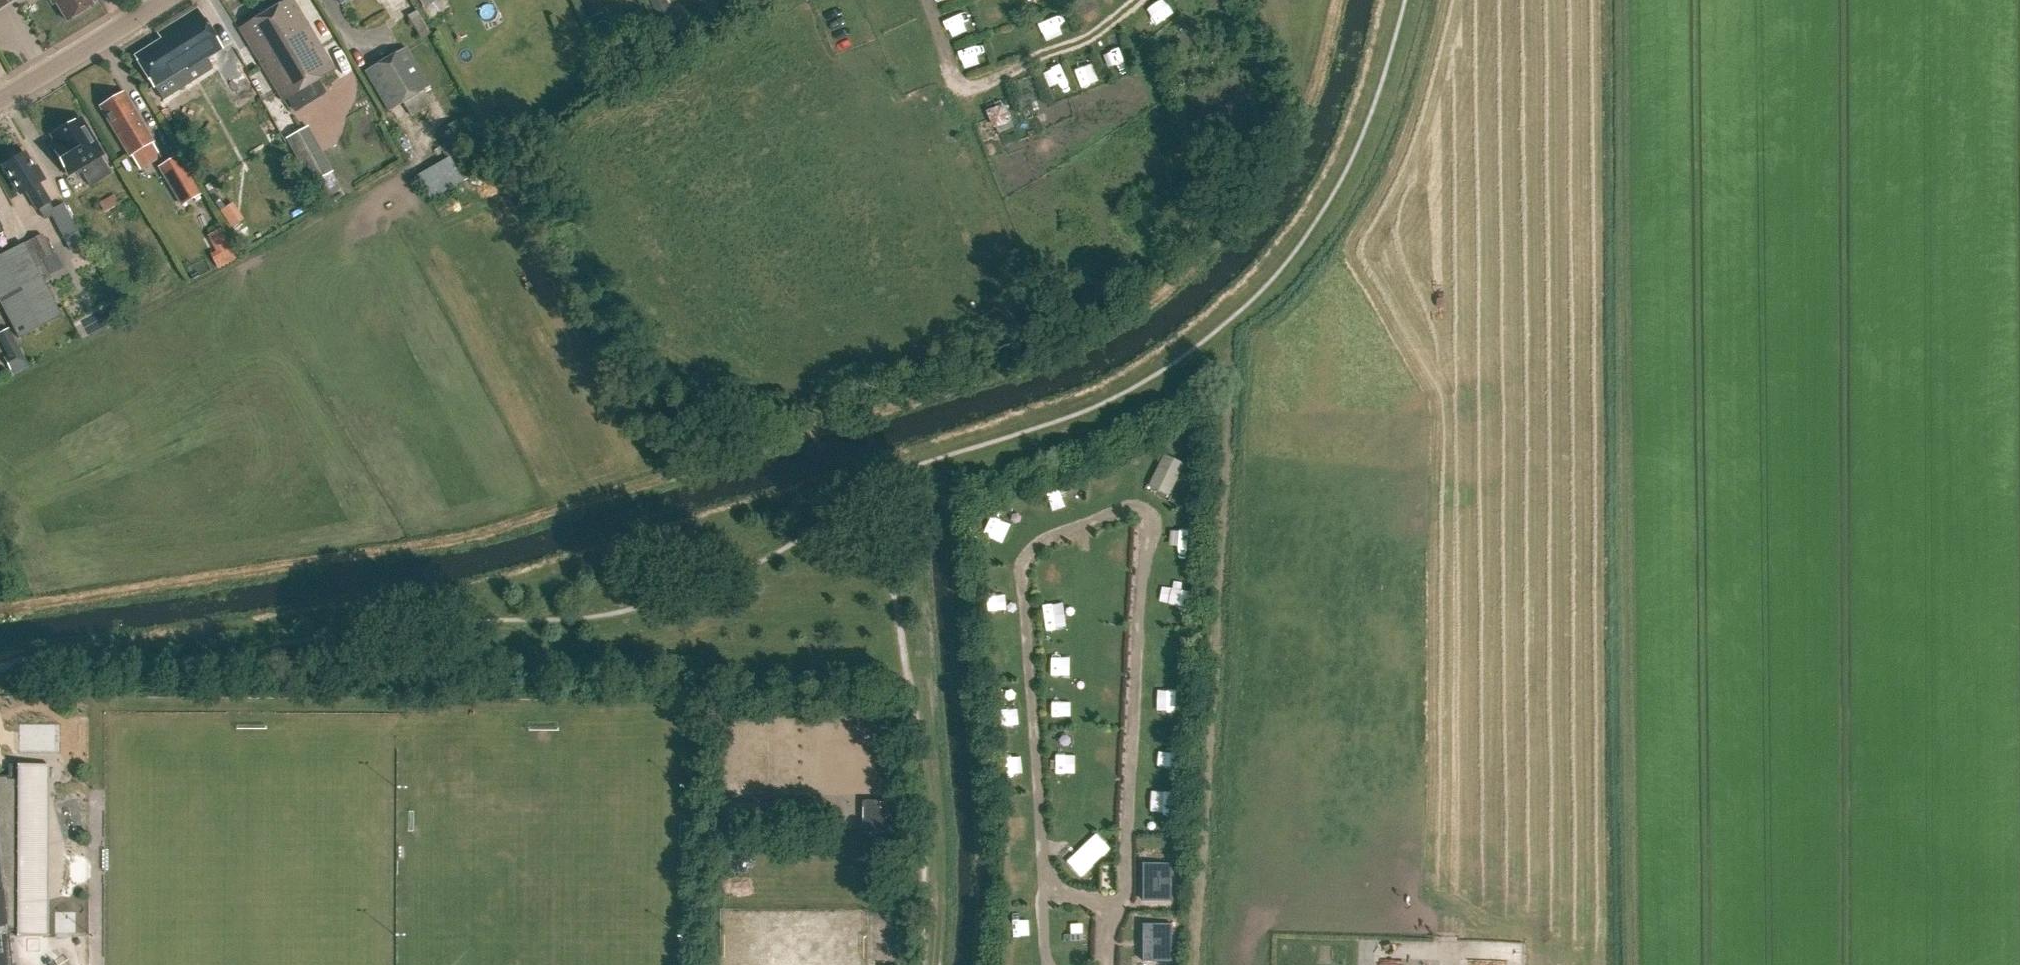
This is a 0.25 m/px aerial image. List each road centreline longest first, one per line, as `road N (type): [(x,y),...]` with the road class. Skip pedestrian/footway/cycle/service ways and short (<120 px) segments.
road 1 (track): [(938,964),(943,870),(906,469)]
road 2 (tertiary): [(0,98),(166,0)]

